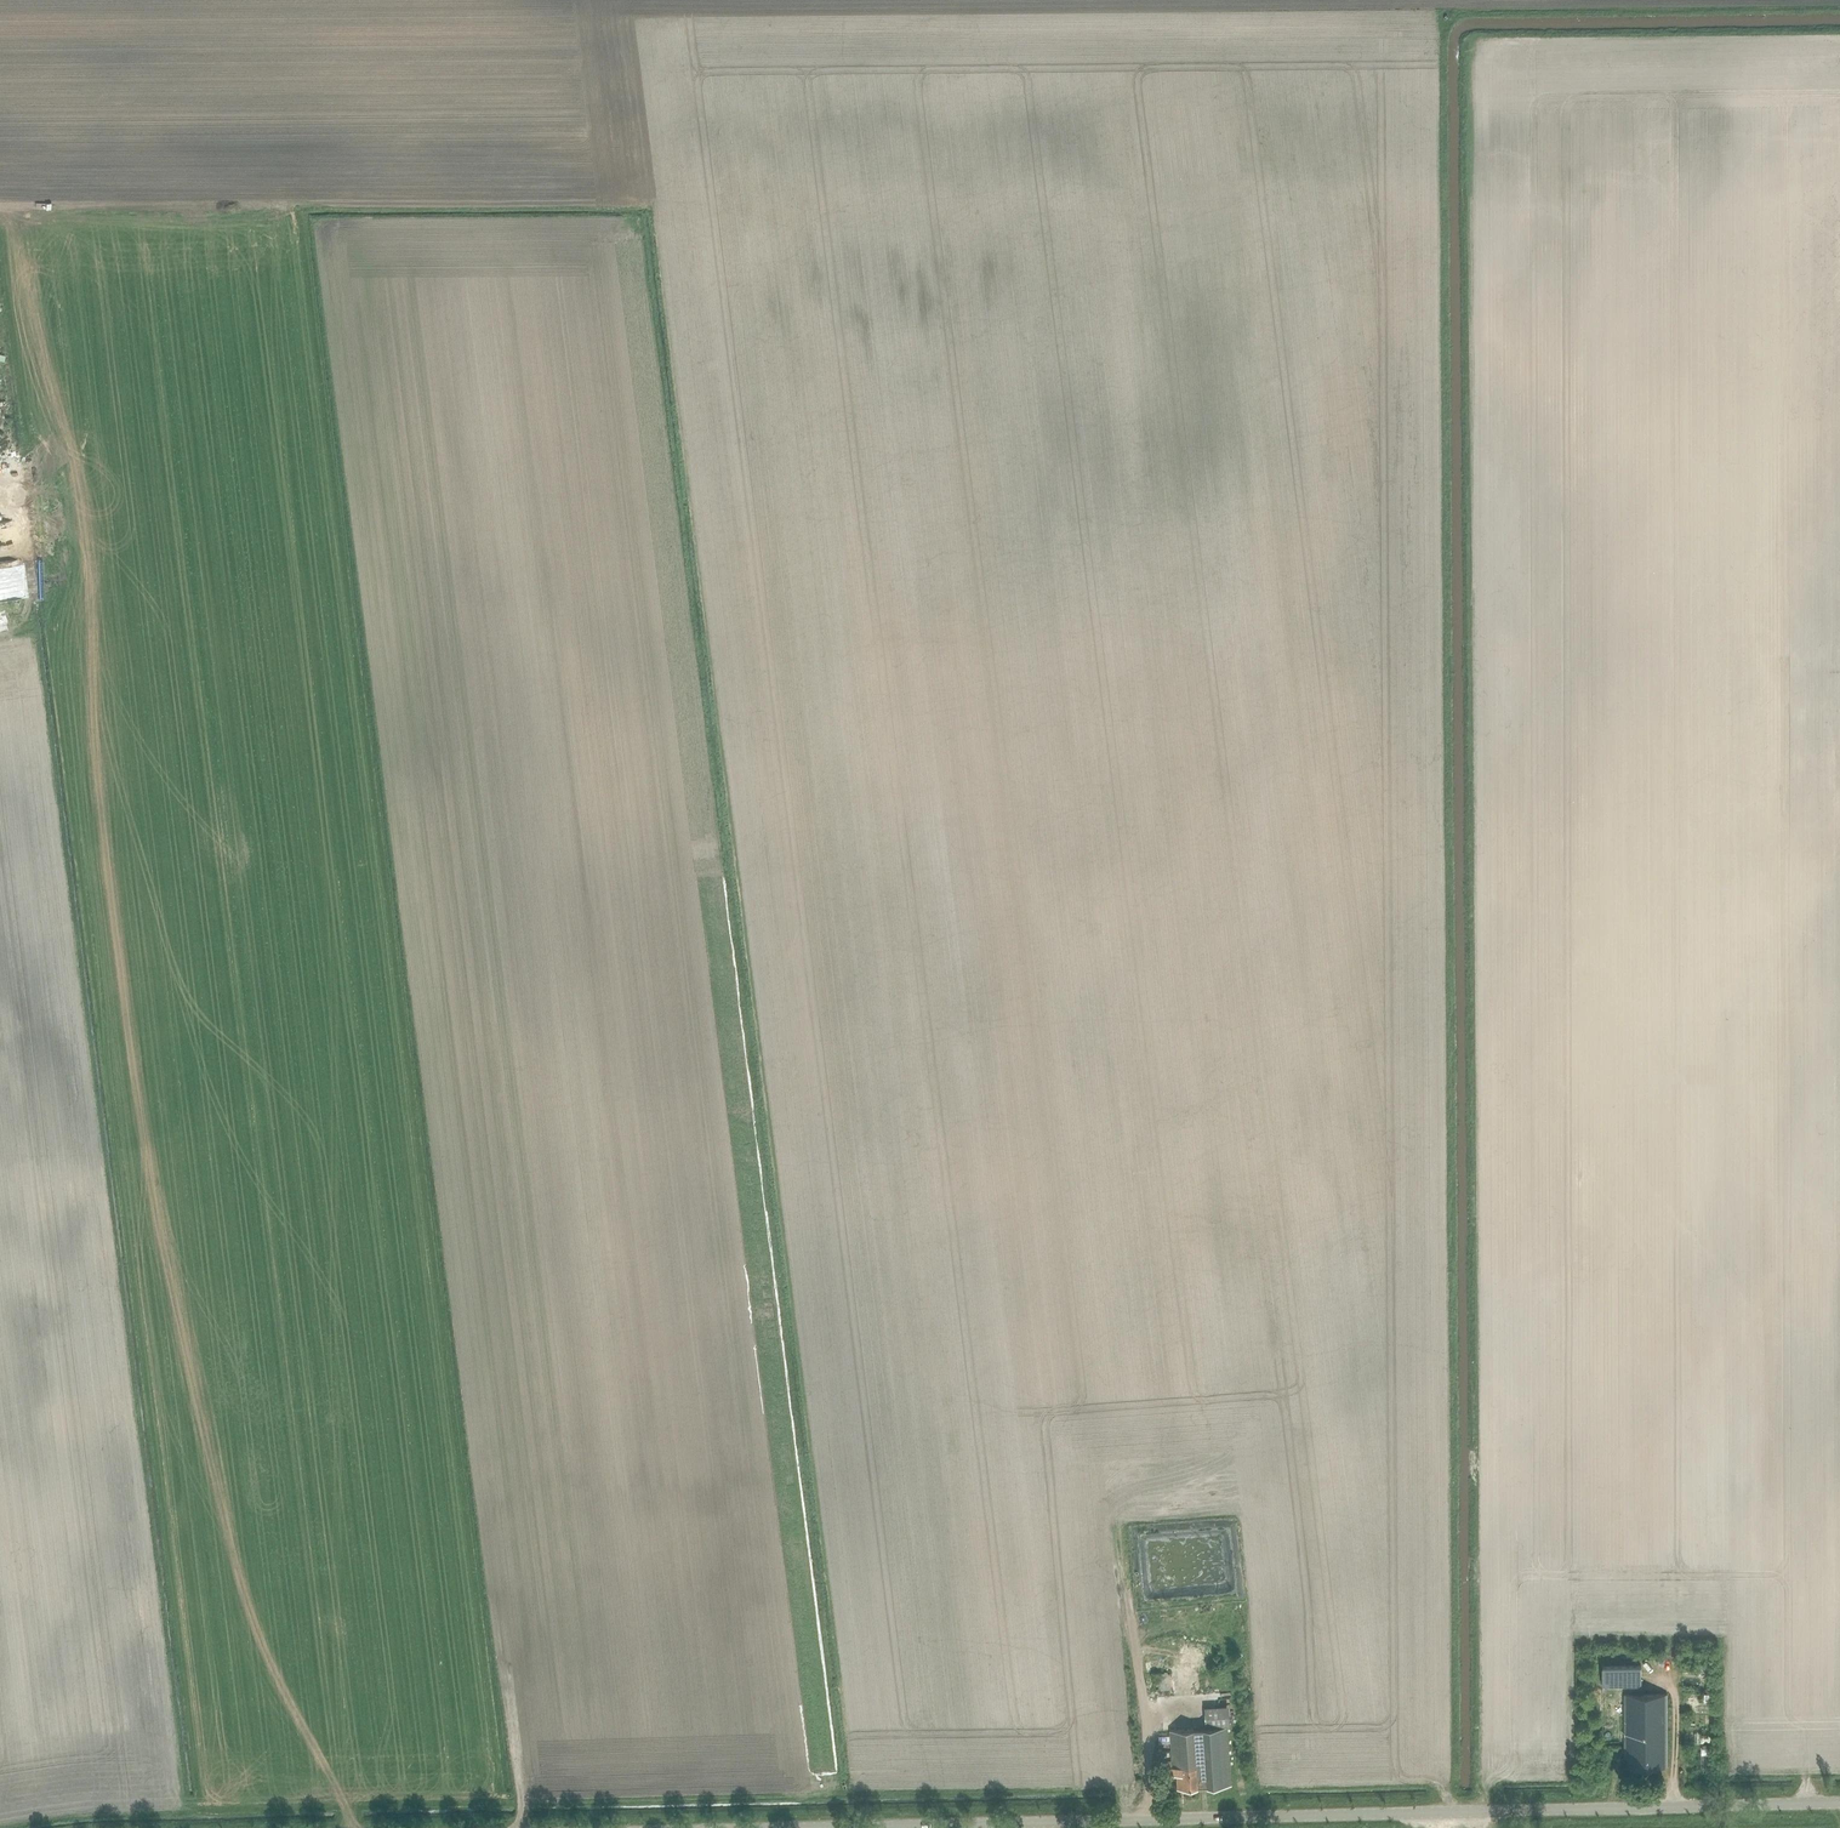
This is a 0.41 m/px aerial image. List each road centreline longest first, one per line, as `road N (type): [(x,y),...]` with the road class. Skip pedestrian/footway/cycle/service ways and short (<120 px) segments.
road 1 (unclassified): [(784,1827),(1839,1803)]

